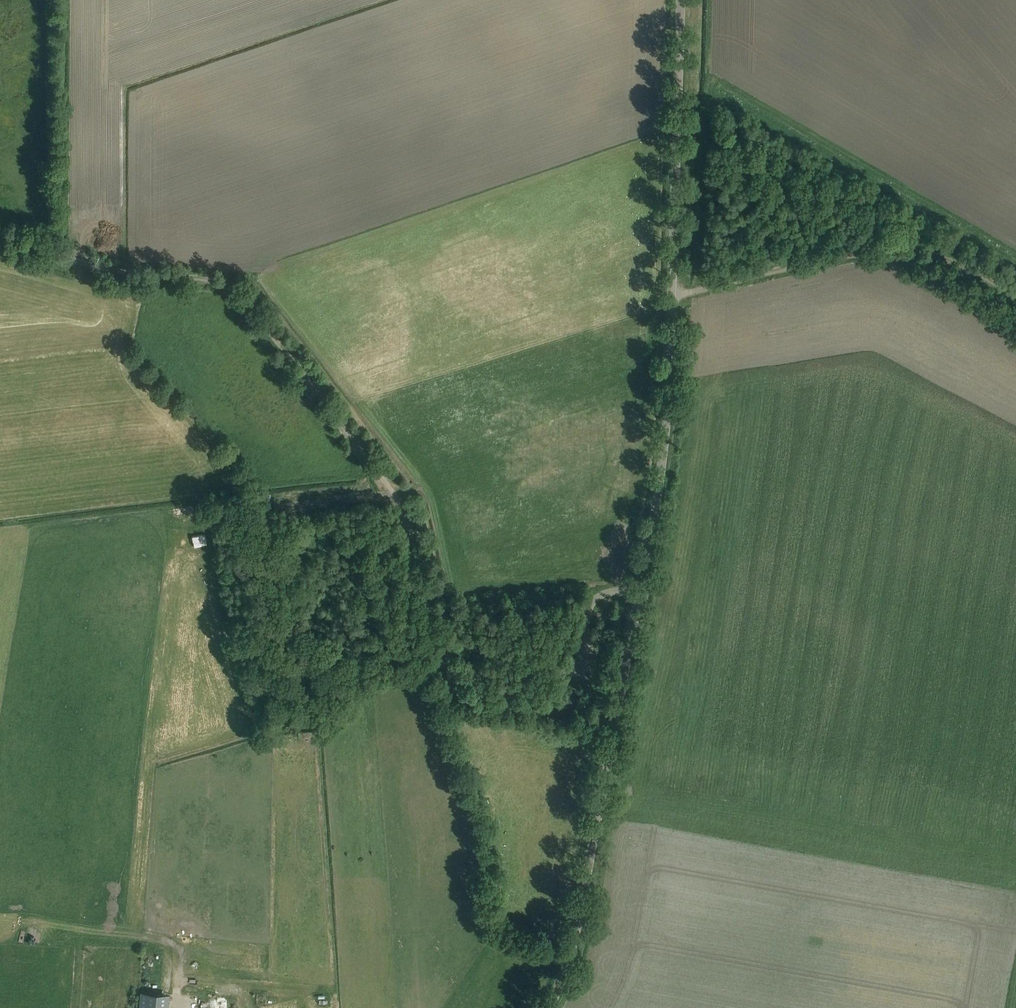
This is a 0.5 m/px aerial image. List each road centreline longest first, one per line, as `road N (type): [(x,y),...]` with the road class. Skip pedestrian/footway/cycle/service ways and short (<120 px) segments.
road 1 (tertiary): [(548,1007),(575,931),(660,474),(680,0)]
road 2 (track): [(569,714),(461,689),(396,504),(234,291),(105,268),(0,234)]
road 3 (track): [(1015,299),(915,253),(821,261),(671,296)]

